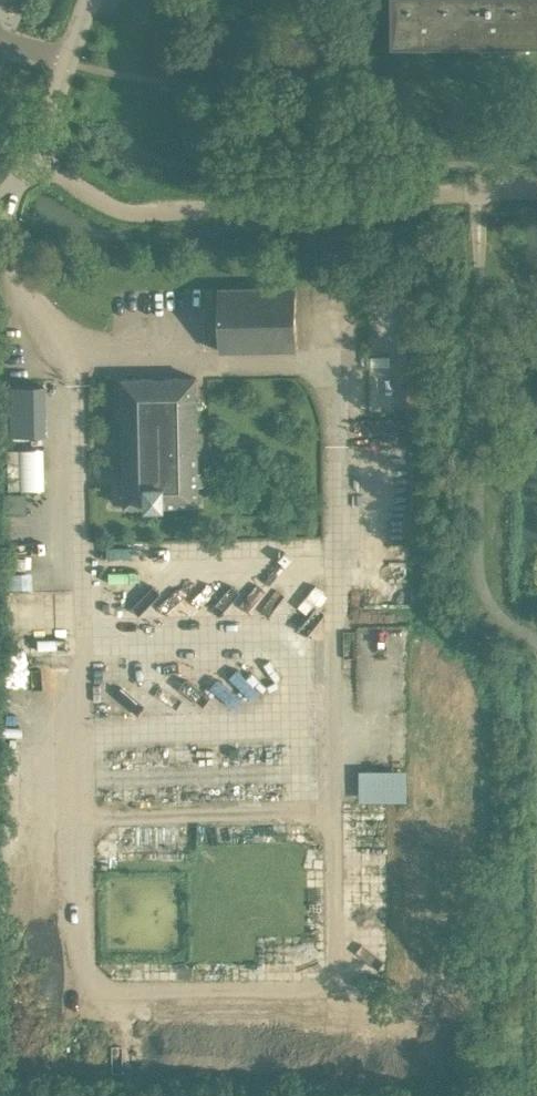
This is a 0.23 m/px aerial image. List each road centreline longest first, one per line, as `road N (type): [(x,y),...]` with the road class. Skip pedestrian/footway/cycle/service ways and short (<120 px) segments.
road 1 (unclassified): [(536,188),(150,213),(107,204),(32,156)]

